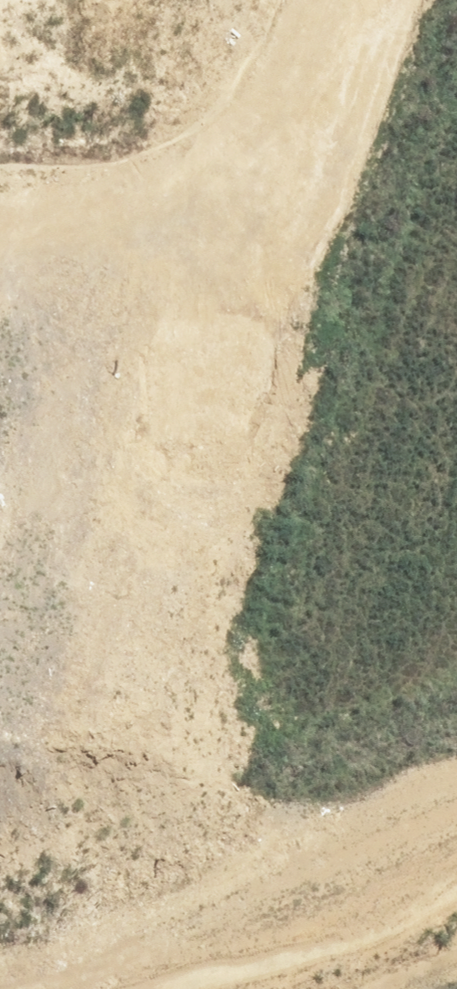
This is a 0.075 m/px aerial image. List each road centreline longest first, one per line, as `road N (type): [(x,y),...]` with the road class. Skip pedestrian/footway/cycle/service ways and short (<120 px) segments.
road 1 (unknown): [(0,587),(236,0)]
road 2 (unknown): [(0,971),(369,889),(456,856)]
road 3 (unknown): [(0,123),(197,96)]

